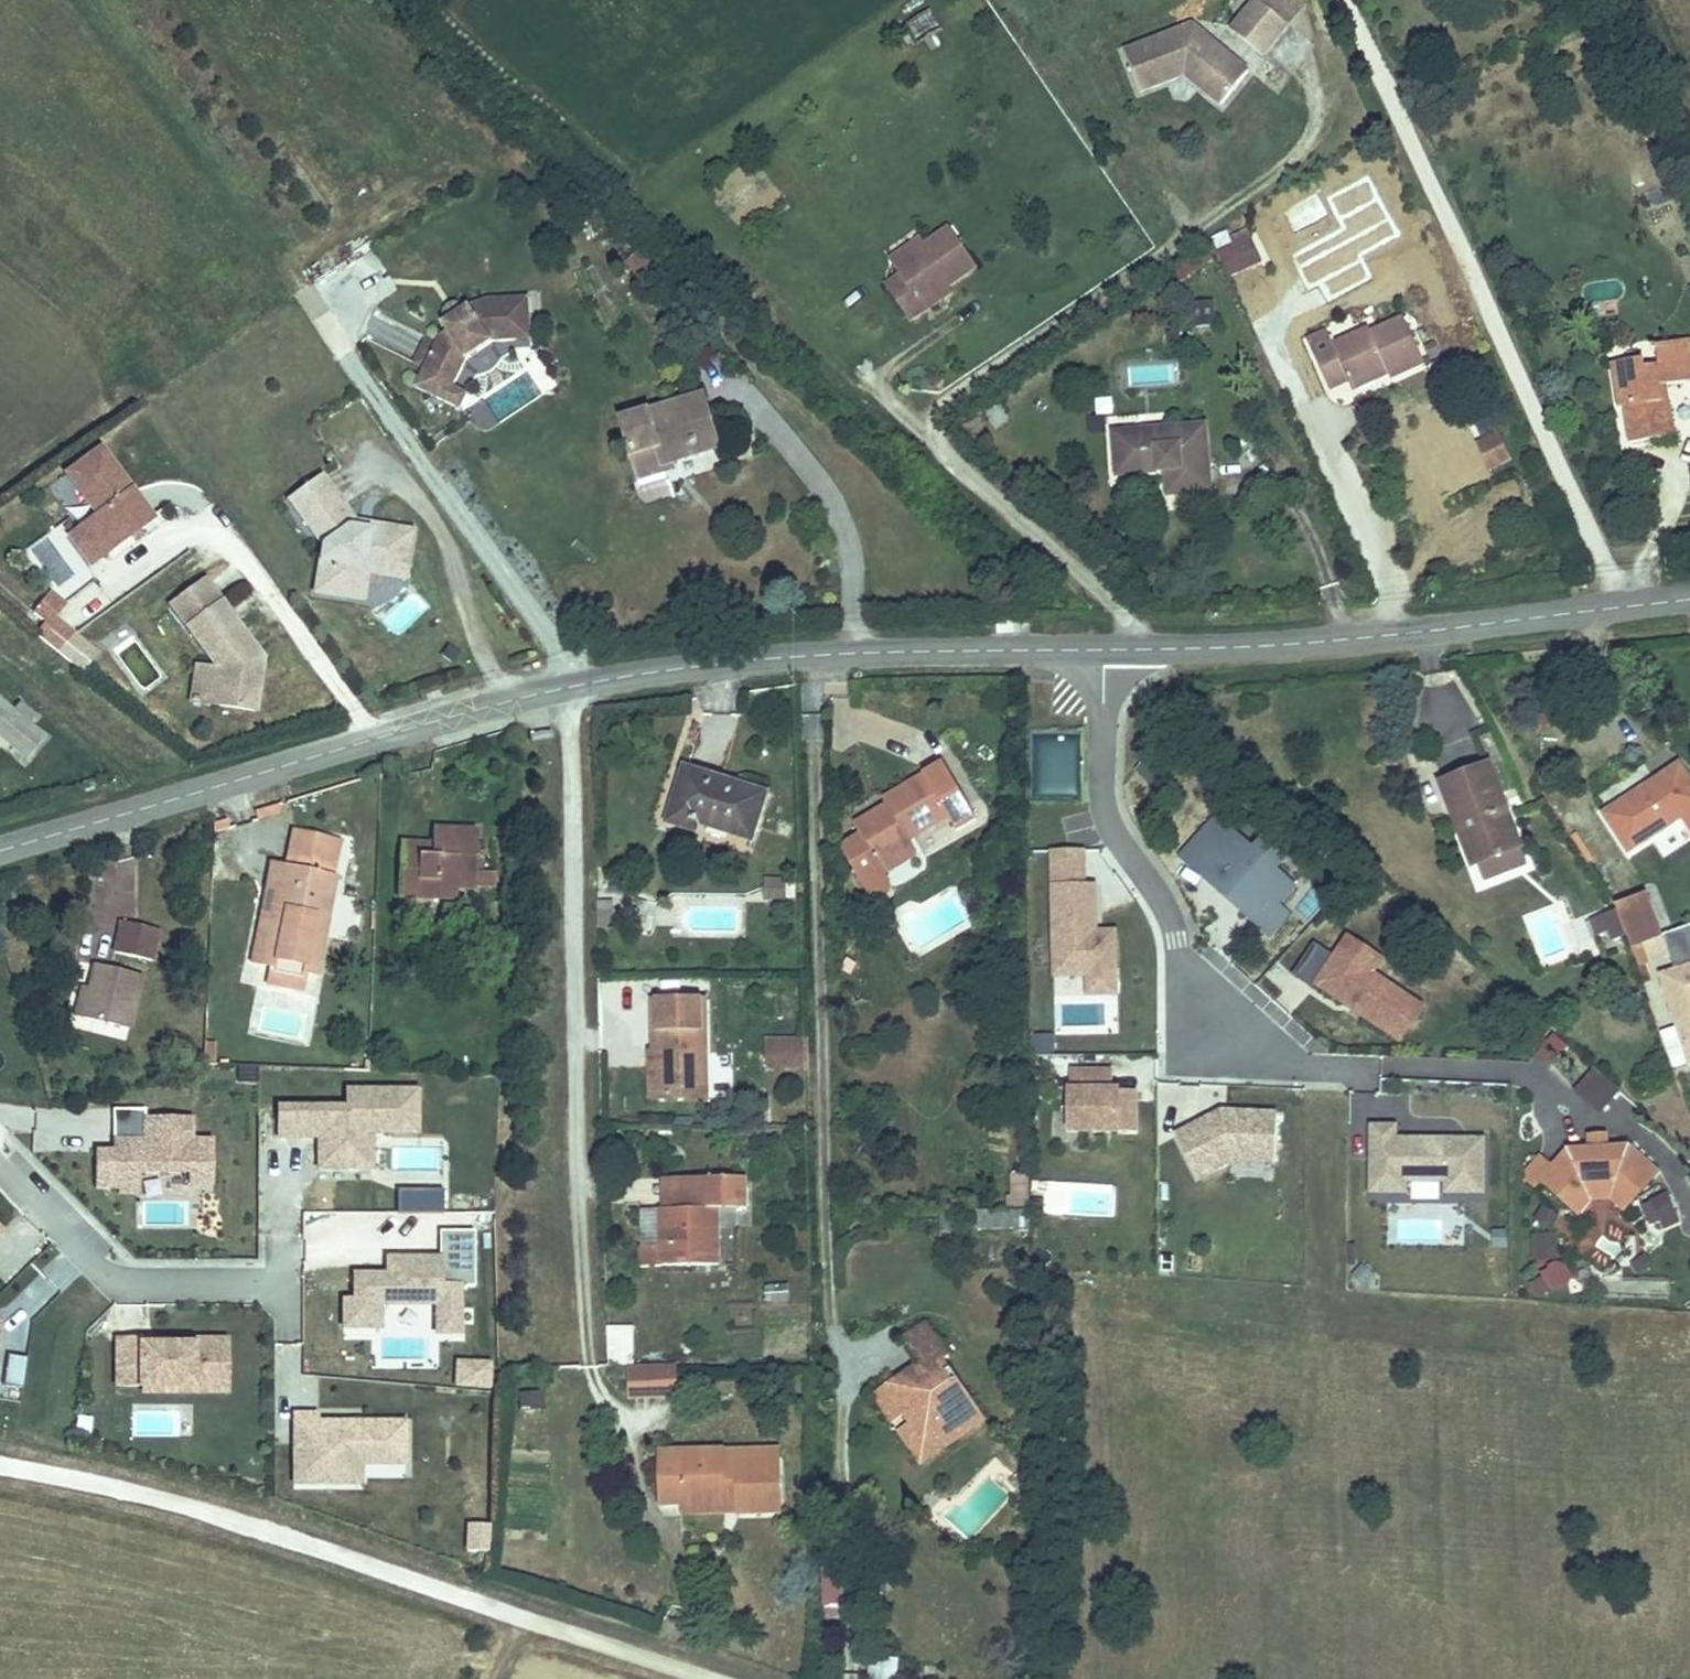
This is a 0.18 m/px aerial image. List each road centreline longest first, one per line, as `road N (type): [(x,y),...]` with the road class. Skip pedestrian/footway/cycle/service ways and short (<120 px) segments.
road 1 (track): [(0,1467),(150,1491),(720,1678)]
road 2 (residential): [(572,688),(587,1352)]
road 3 (tertiary): [(0,853),(572,688)]
road 4 (tertiary): [(1104,649),(1464,630),(1689,600)]
road 5 (residential): [(1104,649),(1104,786),(1119,844),(1155,888),(1222,1037),(1300,1068),(1376,1071)]
road 6 (tertiary): [(572,688),(793,658),(1104,649)]
road 7 (residential): [(0,1151),(127,1275),(287,1276)]

